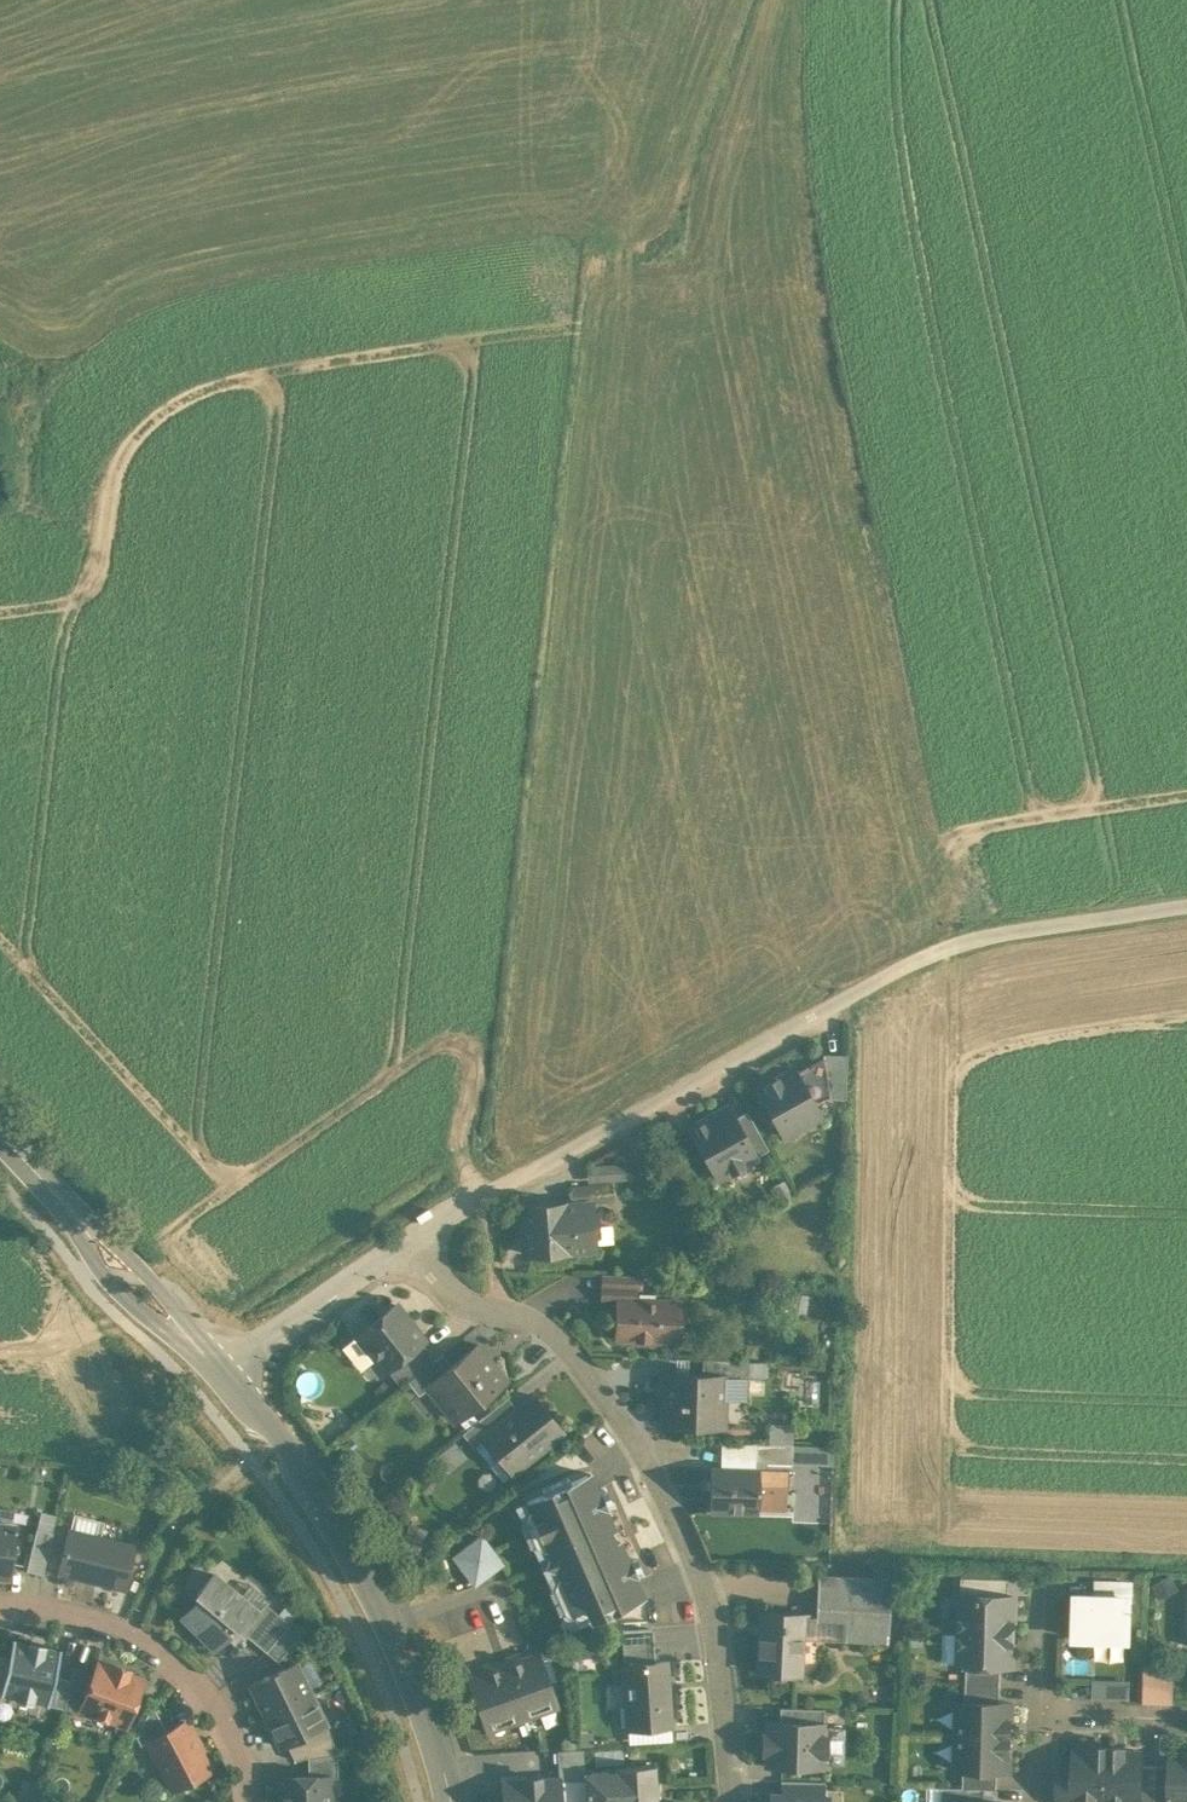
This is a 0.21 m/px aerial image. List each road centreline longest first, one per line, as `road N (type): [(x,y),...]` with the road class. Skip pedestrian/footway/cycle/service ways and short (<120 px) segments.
road 1 (residential): [(401,1256),(919,955),(976,937),(1186,907)]
road 2 (residential): [(735,1801),(715,1630),(681,1526),(619,1418),(560,1342),(401,1256)]
road 3 (tertiary): [(229,1376),(285,1445),(392,1626),(431,1727),(449,1801)]
road 4 (residential): [(0,1603),(125,1629),(166,1656),(200,1686),(226,1725),(249,1801)]
road 5 (tertiary): [(0,1132),(229,1376)]
road 6 (residential): [(401,1256),(229,1376)]
road 7 (residential): [(1186,1717),(1040,1713)]
road 8 (residential): [(1044,1592),(1040,1713)]

